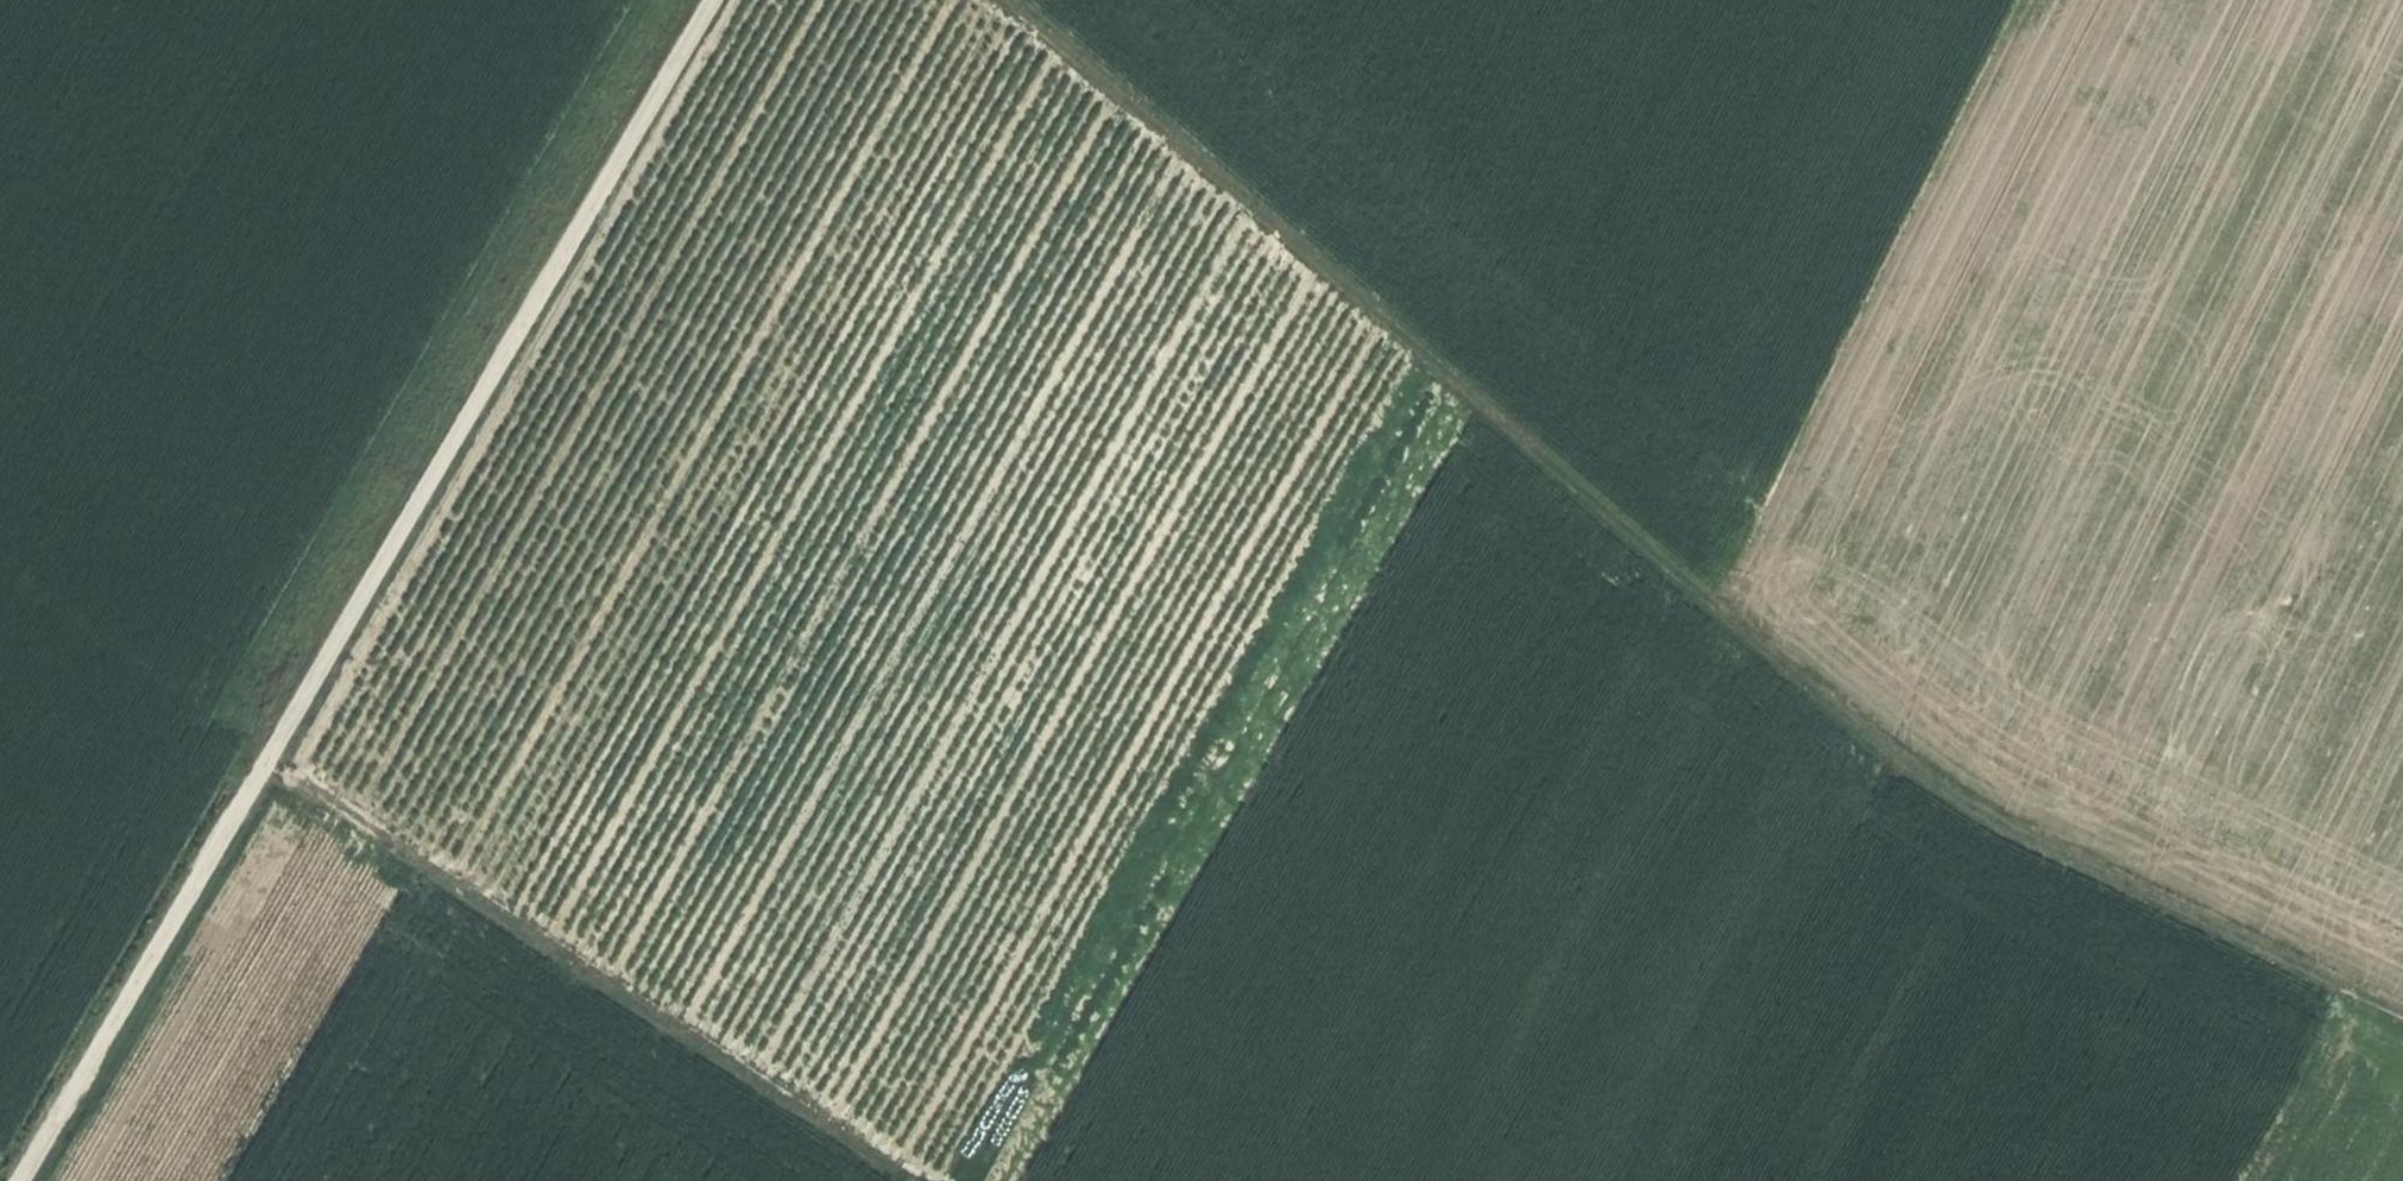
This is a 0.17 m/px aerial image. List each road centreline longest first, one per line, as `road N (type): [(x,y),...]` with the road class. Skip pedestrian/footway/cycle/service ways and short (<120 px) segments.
road 1 (track): [(1005,0),(1919,767),(2101,872),(2402,1014)]
road 2 (track): [(24,1180),(715,0)]
road 3 (track): [(268,764),(914,1180)]

